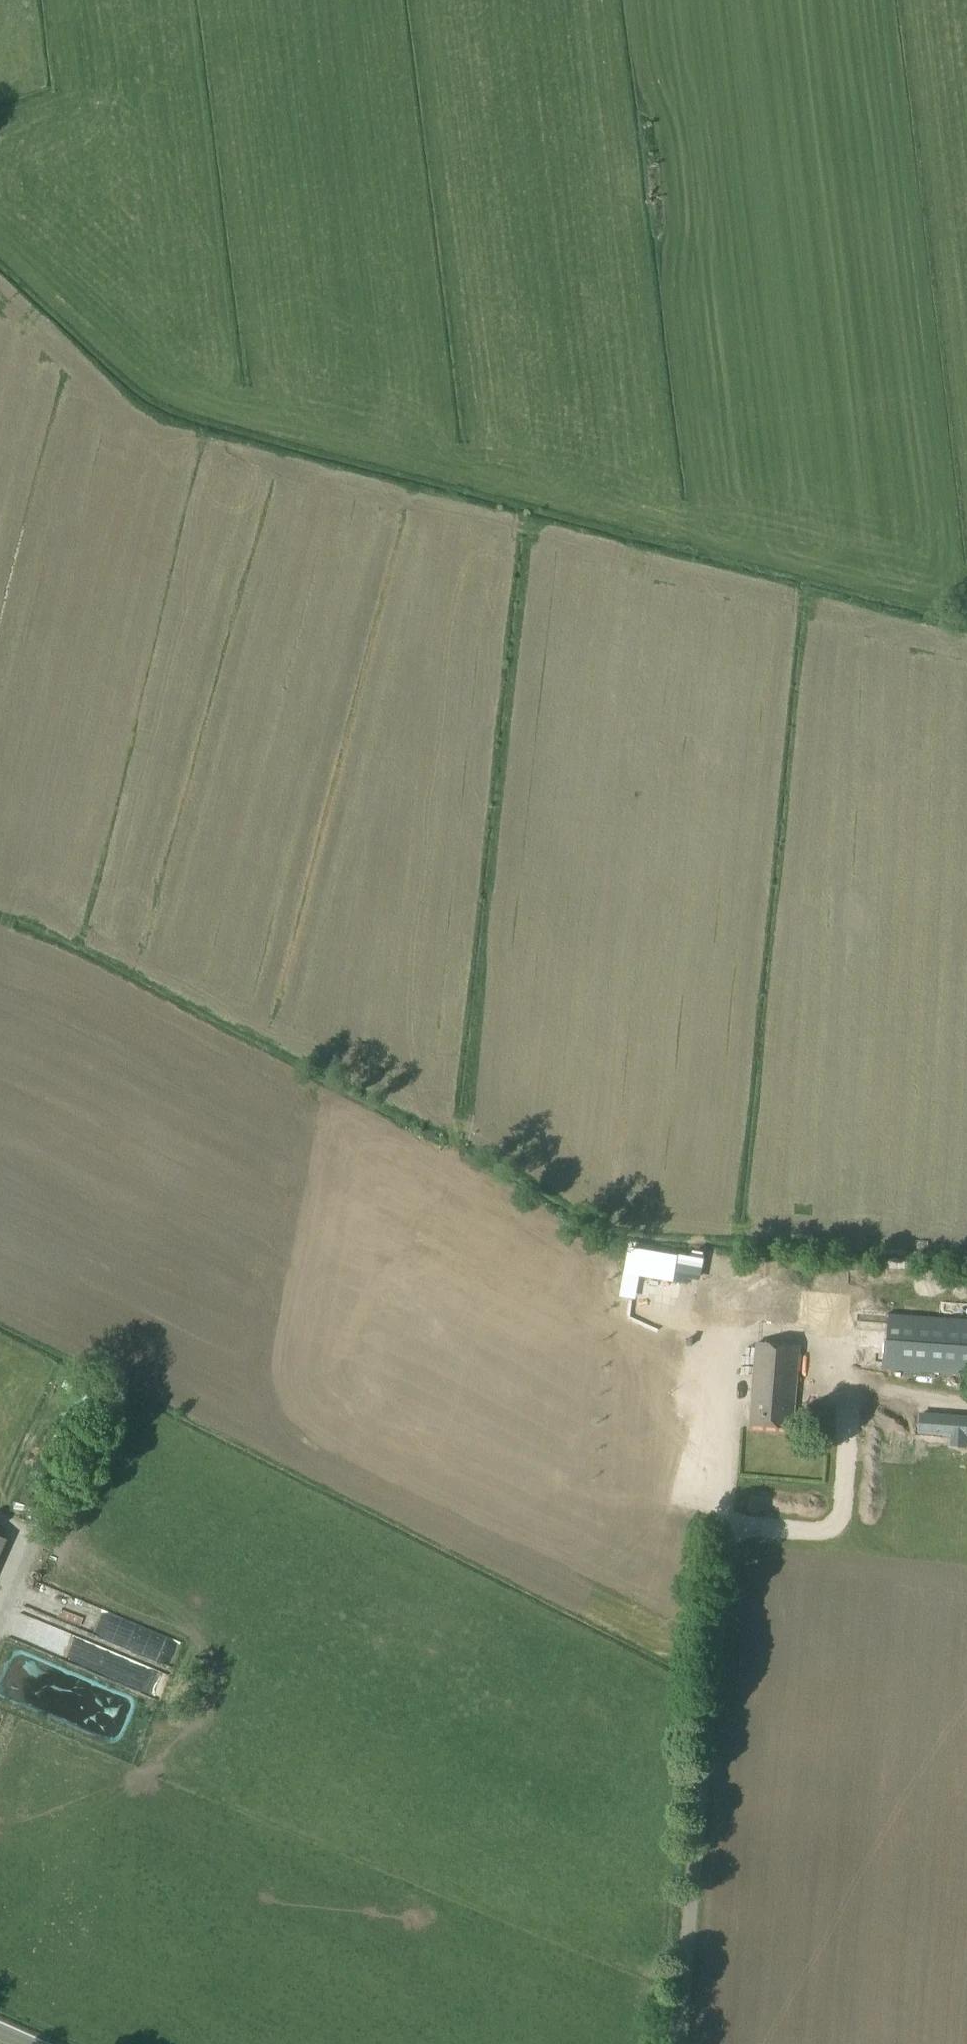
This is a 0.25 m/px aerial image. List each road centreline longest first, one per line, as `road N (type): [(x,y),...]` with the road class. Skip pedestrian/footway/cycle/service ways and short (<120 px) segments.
road 1 (track): [(677,2043),(721,1512)]

